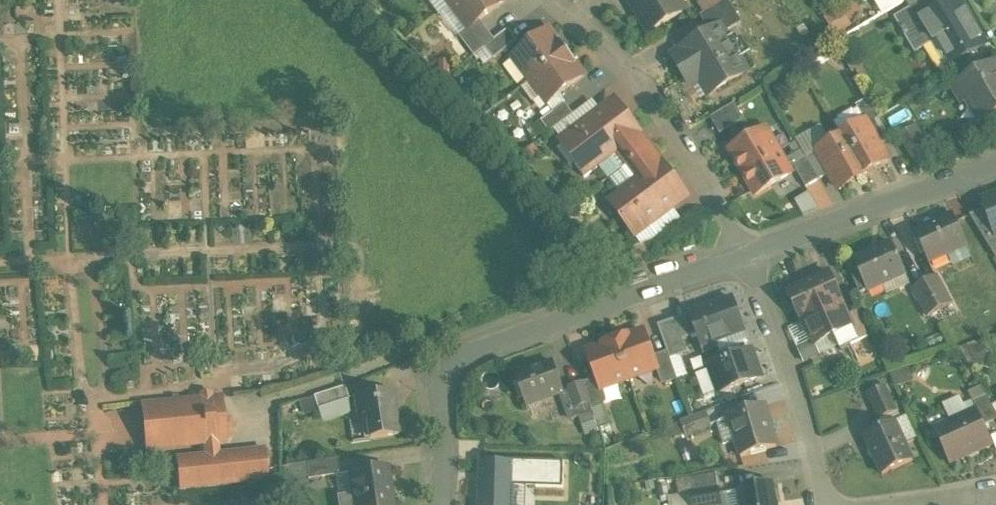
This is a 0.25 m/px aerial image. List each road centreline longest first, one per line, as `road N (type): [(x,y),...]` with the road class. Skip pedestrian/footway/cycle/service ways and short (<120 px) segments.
road 1 (residential): [(427,504),(441,397),(448,373),(469,351),(747,255)]
road 2 (residential): [(550,0),(655,109),(747,255)]
road 3 (residential): [(747,255),(803,405),(823,497),(834,504)]
road 4 (residential): [(747,255),(995,167)]

